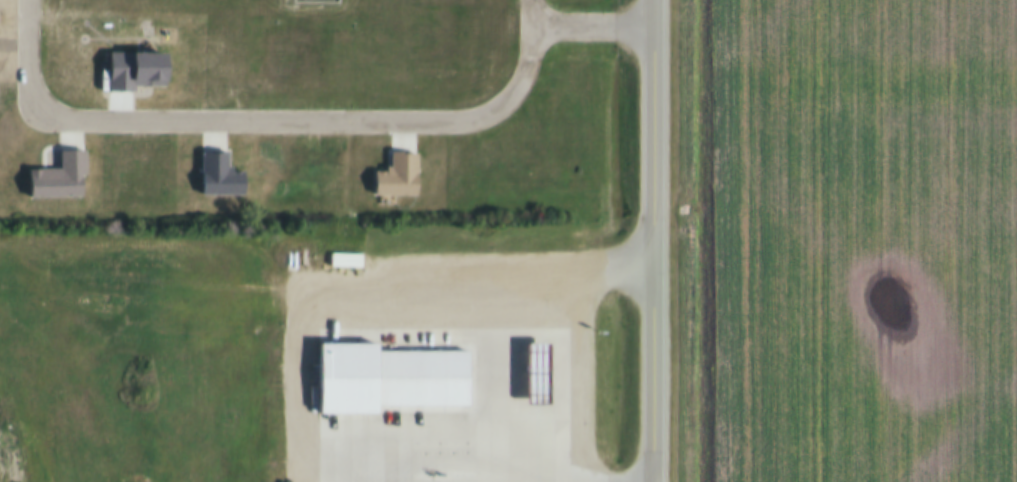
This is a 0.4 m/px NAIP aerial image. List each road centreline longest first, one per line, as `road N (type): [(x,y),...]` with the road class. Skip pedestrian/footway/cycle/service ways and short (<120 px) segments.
road 1 (residential): [(23,0),(23,76),(46,108),(79,113),(466,116),(498,99),(523,66),(527,16)]
road 2 (tertiary): [(650,478),(651,0)]
road 3 (residential): [(651,17),(527,16)]

